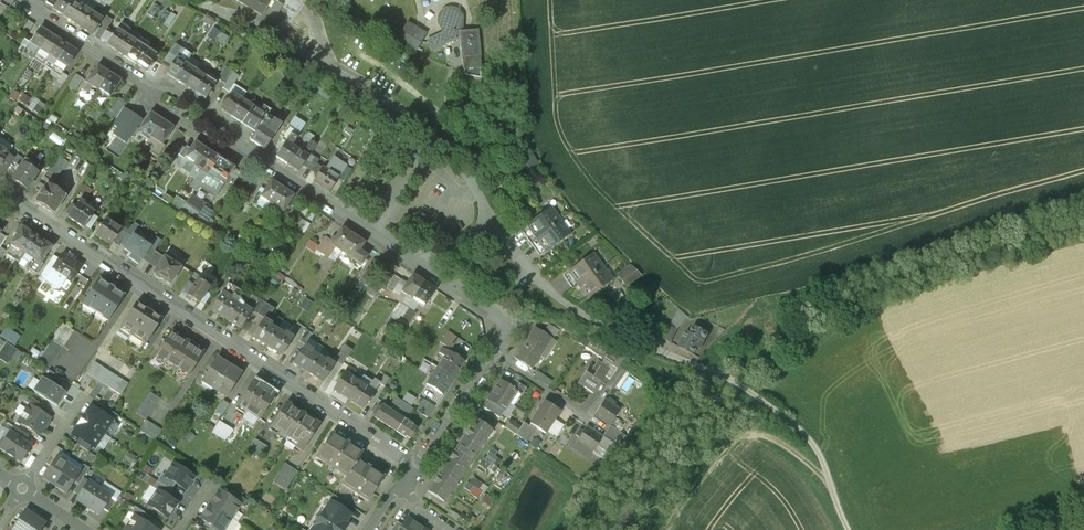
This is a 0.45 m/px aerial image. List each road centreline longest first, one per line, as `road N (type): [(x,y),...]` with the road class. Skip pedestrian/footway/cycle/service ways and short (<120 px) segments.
road 1 (residential): [(414,463),(32,215)]
road 2 (residential): [(203,4),(403,115),(468,177),(491,216)]
road 3 (residential): [(491,216),(532,276),(572,306),(620,338),(734,383)]
road 4 (residential): [(430,258),(240,145)]
road 5 (track): [(734,383),(804,436),(845,529)]
road 6 (residential): [(147,85),(20,0)]
road 7 (residential): [(414,463),(494,352)]
road 8 (residential): [(494,352),(507,320),(430,258)]

